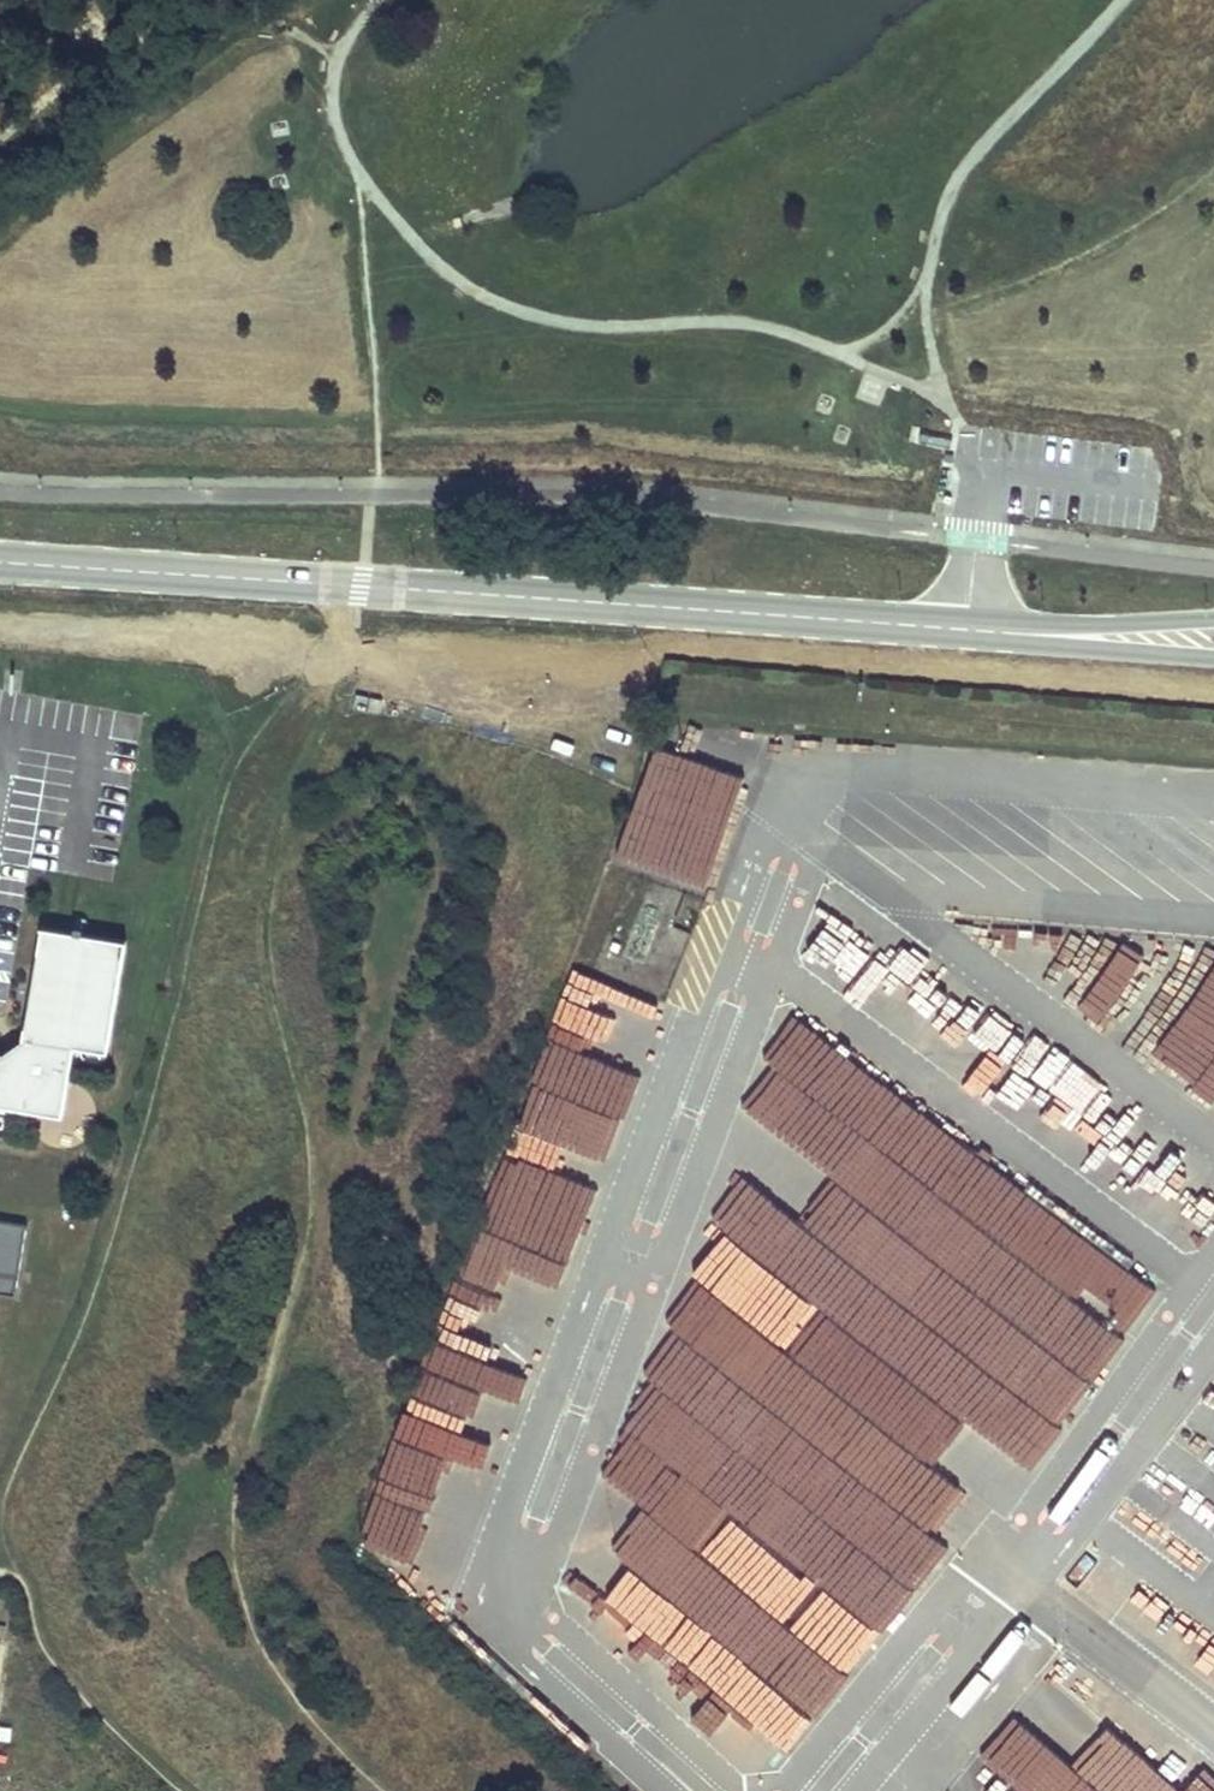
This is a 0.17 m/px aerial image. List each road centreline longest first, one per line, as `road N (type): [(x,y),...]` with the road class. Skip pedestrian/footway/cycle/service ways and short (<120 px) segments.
road 1 (tertiary): [(0,565),(965,629)]
road 2 (tertiary): [(965,629),(1047,648),(1213,658)]
road 3 (tertiary): [(1213,620),(965,629)]

